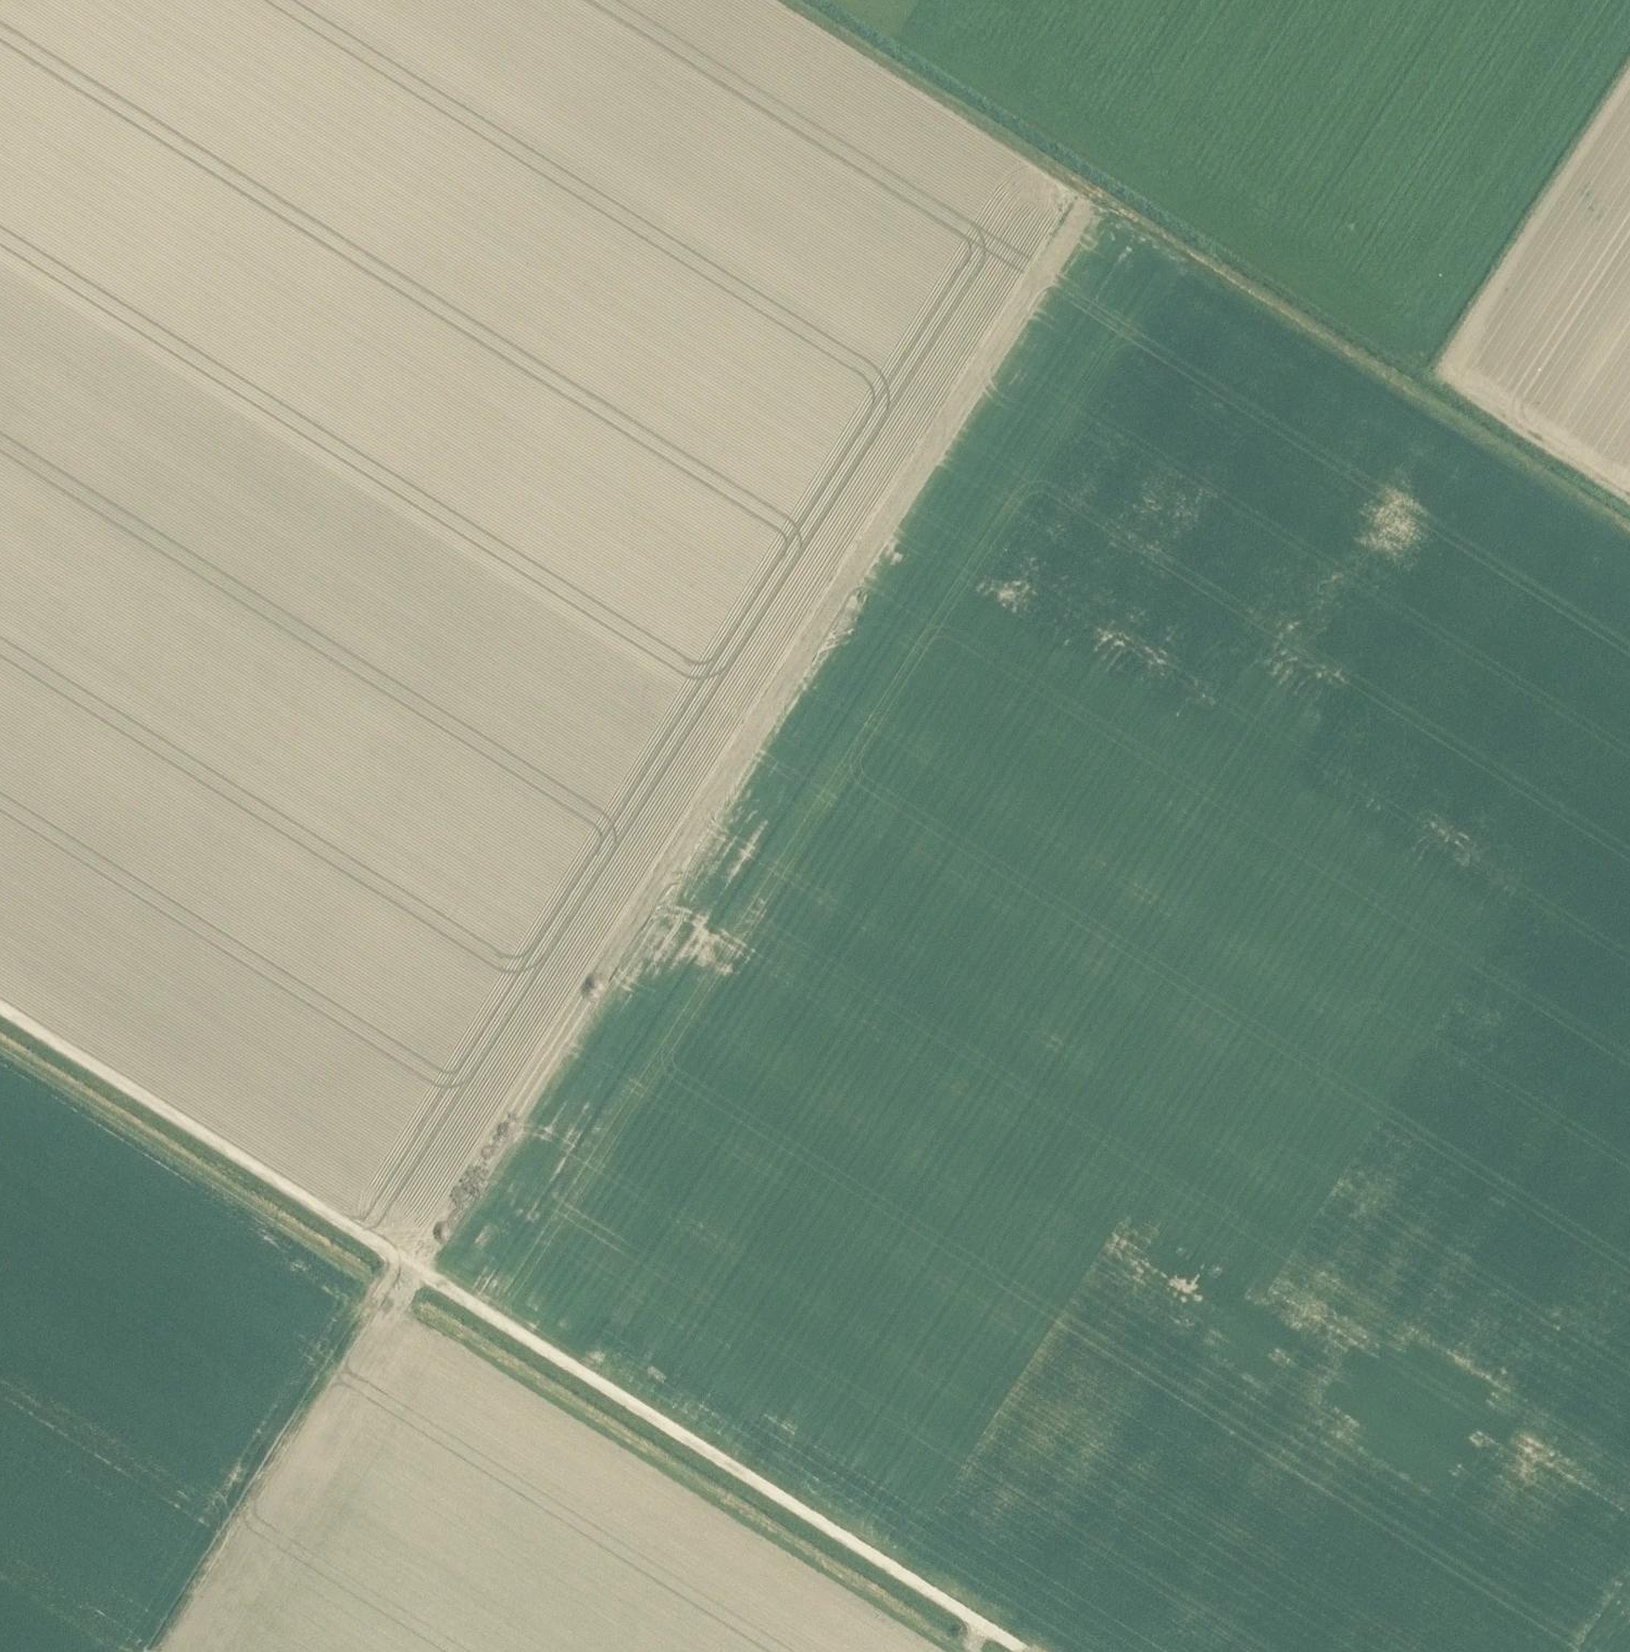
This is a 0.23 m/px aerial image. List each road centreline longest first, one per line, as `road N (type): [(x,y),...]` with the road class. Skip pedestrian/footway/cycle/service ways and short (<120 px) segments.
road 1 (track): [(1028,1651),(0,1005)]

